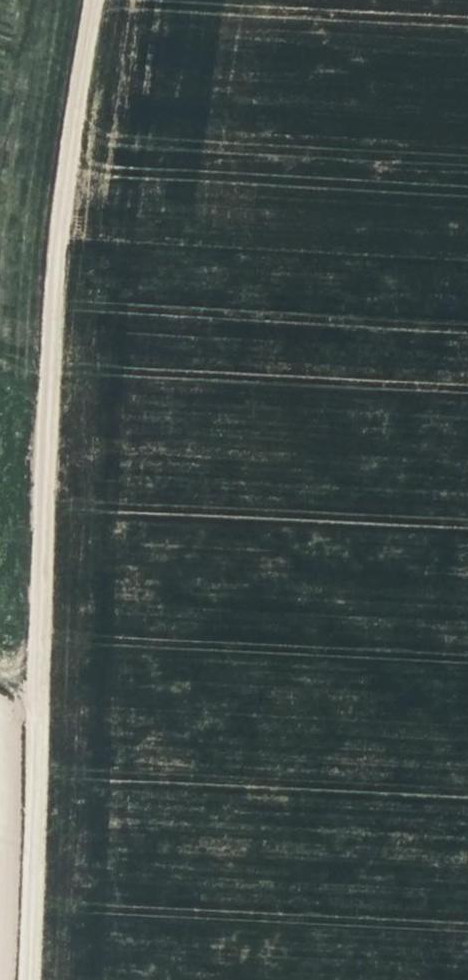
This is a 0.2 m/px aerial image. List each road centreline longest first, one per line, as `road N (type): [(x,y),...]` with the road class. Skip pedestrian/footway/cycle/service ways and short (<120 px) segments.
road 1 (track): [(84,0),(56,184),(22,979)]

